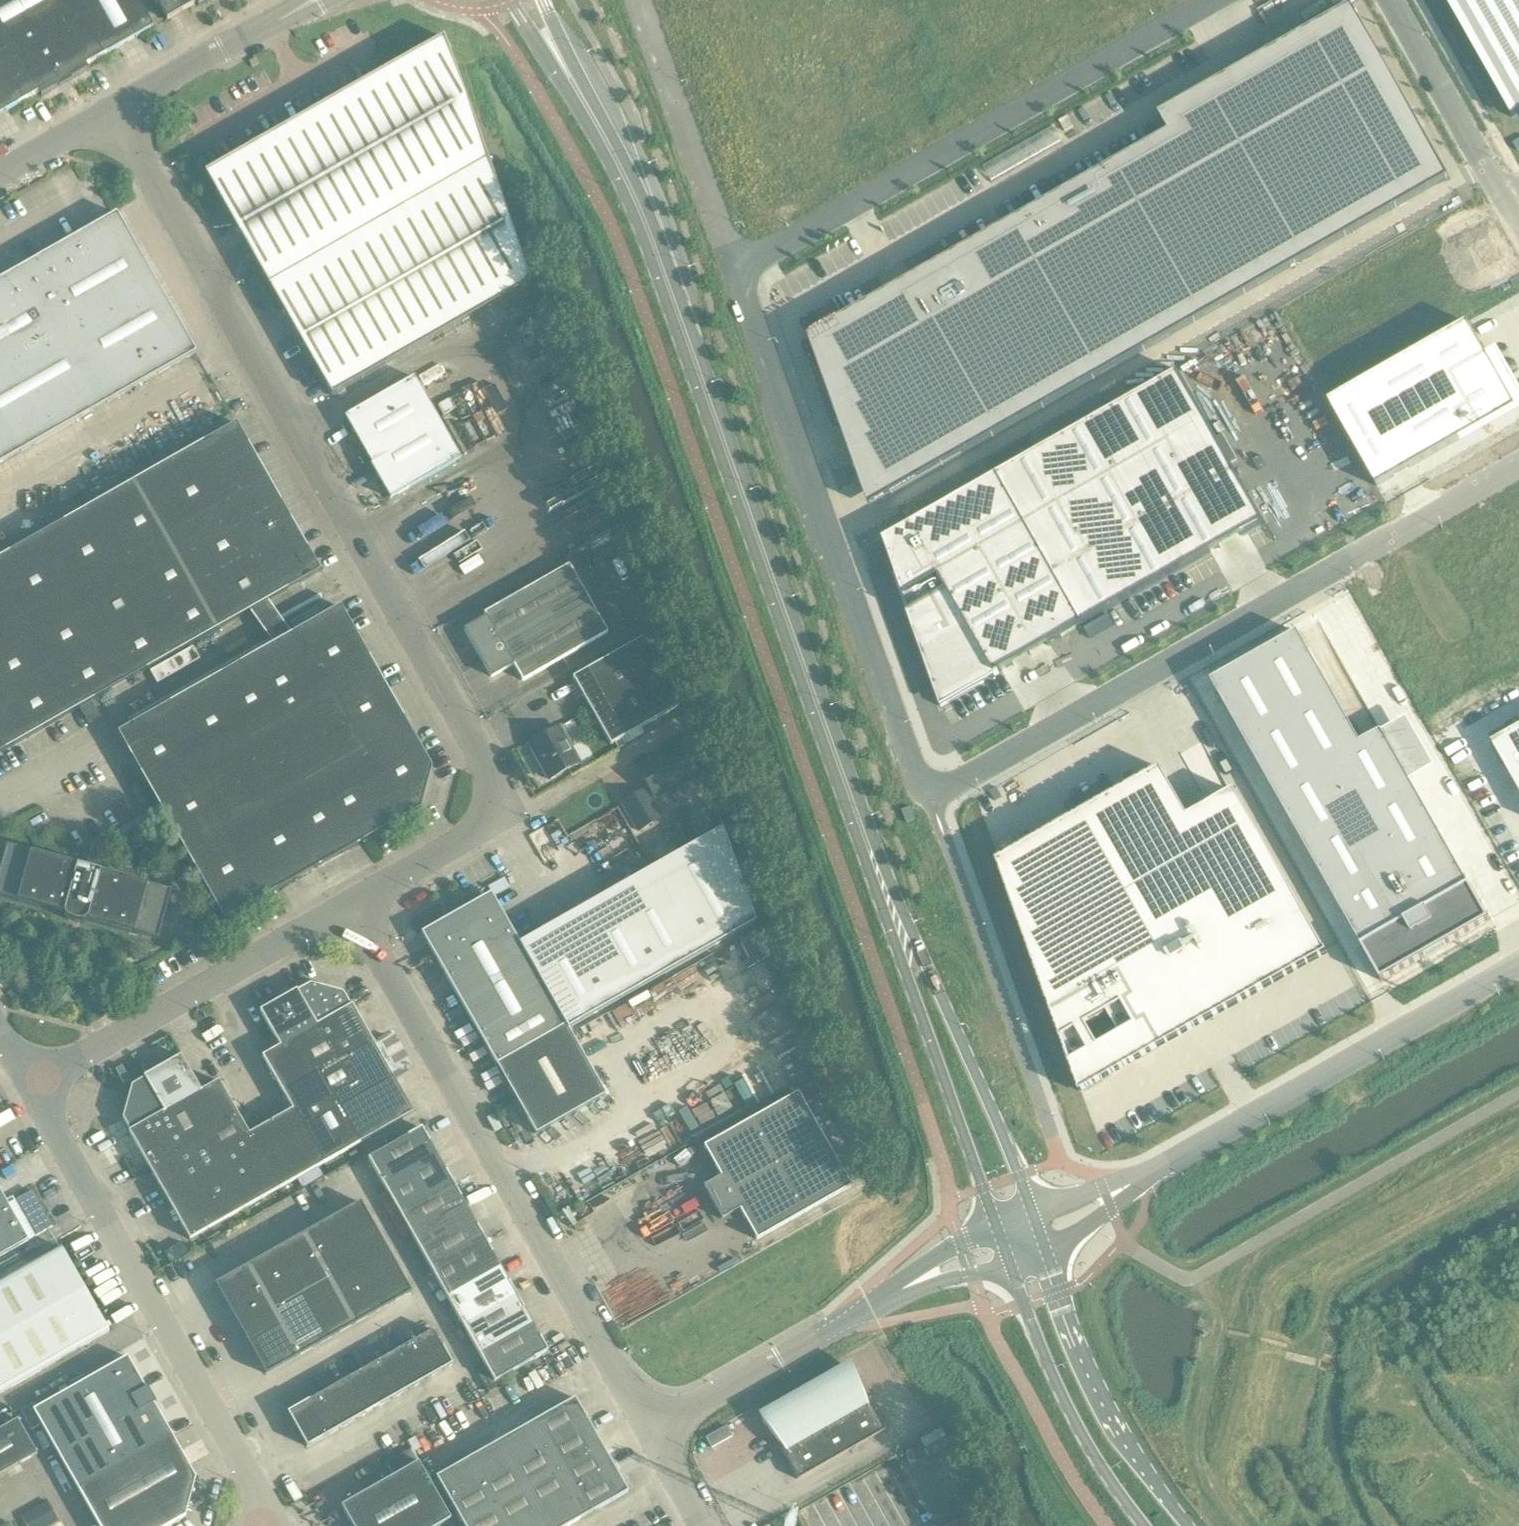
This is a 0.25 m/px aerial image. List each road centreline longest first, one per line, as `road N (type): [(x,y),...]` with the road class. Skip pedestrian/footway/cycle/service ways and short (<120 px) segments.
road 1 (unclassified): [(348,909),(480,836),(500,801),(497,782),(117,111)]
road 2 (tertiary): [(904,946),(647,227),(591,114)]
road 3 (unclassified): [(927,798),(1518,462)]
road 4 (unclassified): [(348,909),(651,1429)]
road 5 (unclassified): [(927,798),(747,306),(745,274)]
road 6 (unclassified): [(745,274),(761,253),(1213,0)]
road 7 (unclassified): [(275,1520),(35,1093)]
road 8 (unclassified): [(1518,967),(1112,1197)]
road 9 (unclassified): [(35,1093),(348,909)]
road 10 (unclassified): [(1052,1138),(927,798)]
road 11 (tertiary): [(1190,1525),(1118,1431),(1046,1249)]
road 12 (unclassified): [(919,1280),(651,1429)]
road 13 (tertiary): [(1034,1215),(931,978),(904,946)]
road 14 (tertiary): [(904,946),(997,1231)]
road 15 (tertiary): [(1009,1264),(1076,1423),(1144,1525)]
road 16 (unclassified): [(647,13),(724,242),(745,274)]
road 17 (unclassified): [(1518,227),(1390,0)]
road 18 (unclassified): [(117,111),(314,0)]
road 19 (tertiary): [(510,0),(591,114)]
road 20 (unclassified): [(0,177),(117,111)]
road 21 (tertiary): [(591,114),(543,0)]

